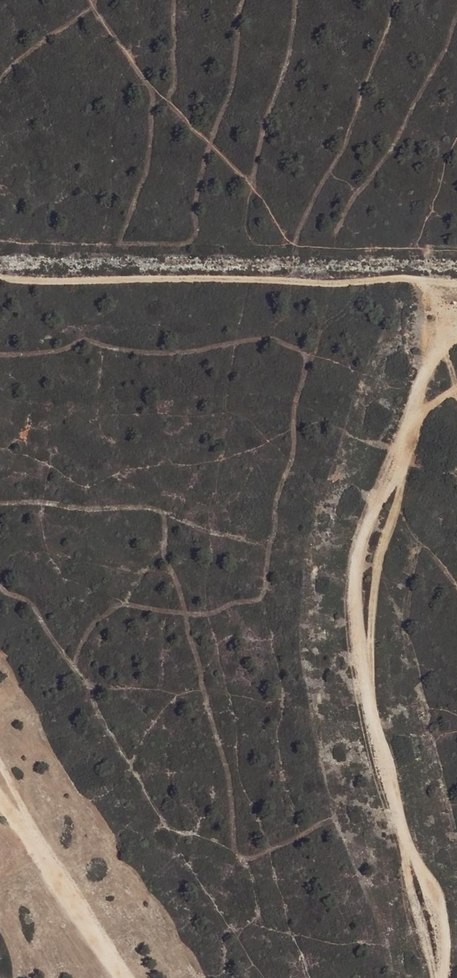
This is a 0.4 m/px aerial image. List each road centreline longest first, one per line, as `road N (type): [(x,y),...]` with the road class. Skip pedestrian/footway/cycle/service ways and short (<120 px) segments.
road 1 (track): [(439,977),(442,927),(391,804),(363,693),(354,572),(433,354),(456,337)]
road 2 (track): [(0,280),(456,280)]
road 3 (track): [(0,796),(121,977)]

